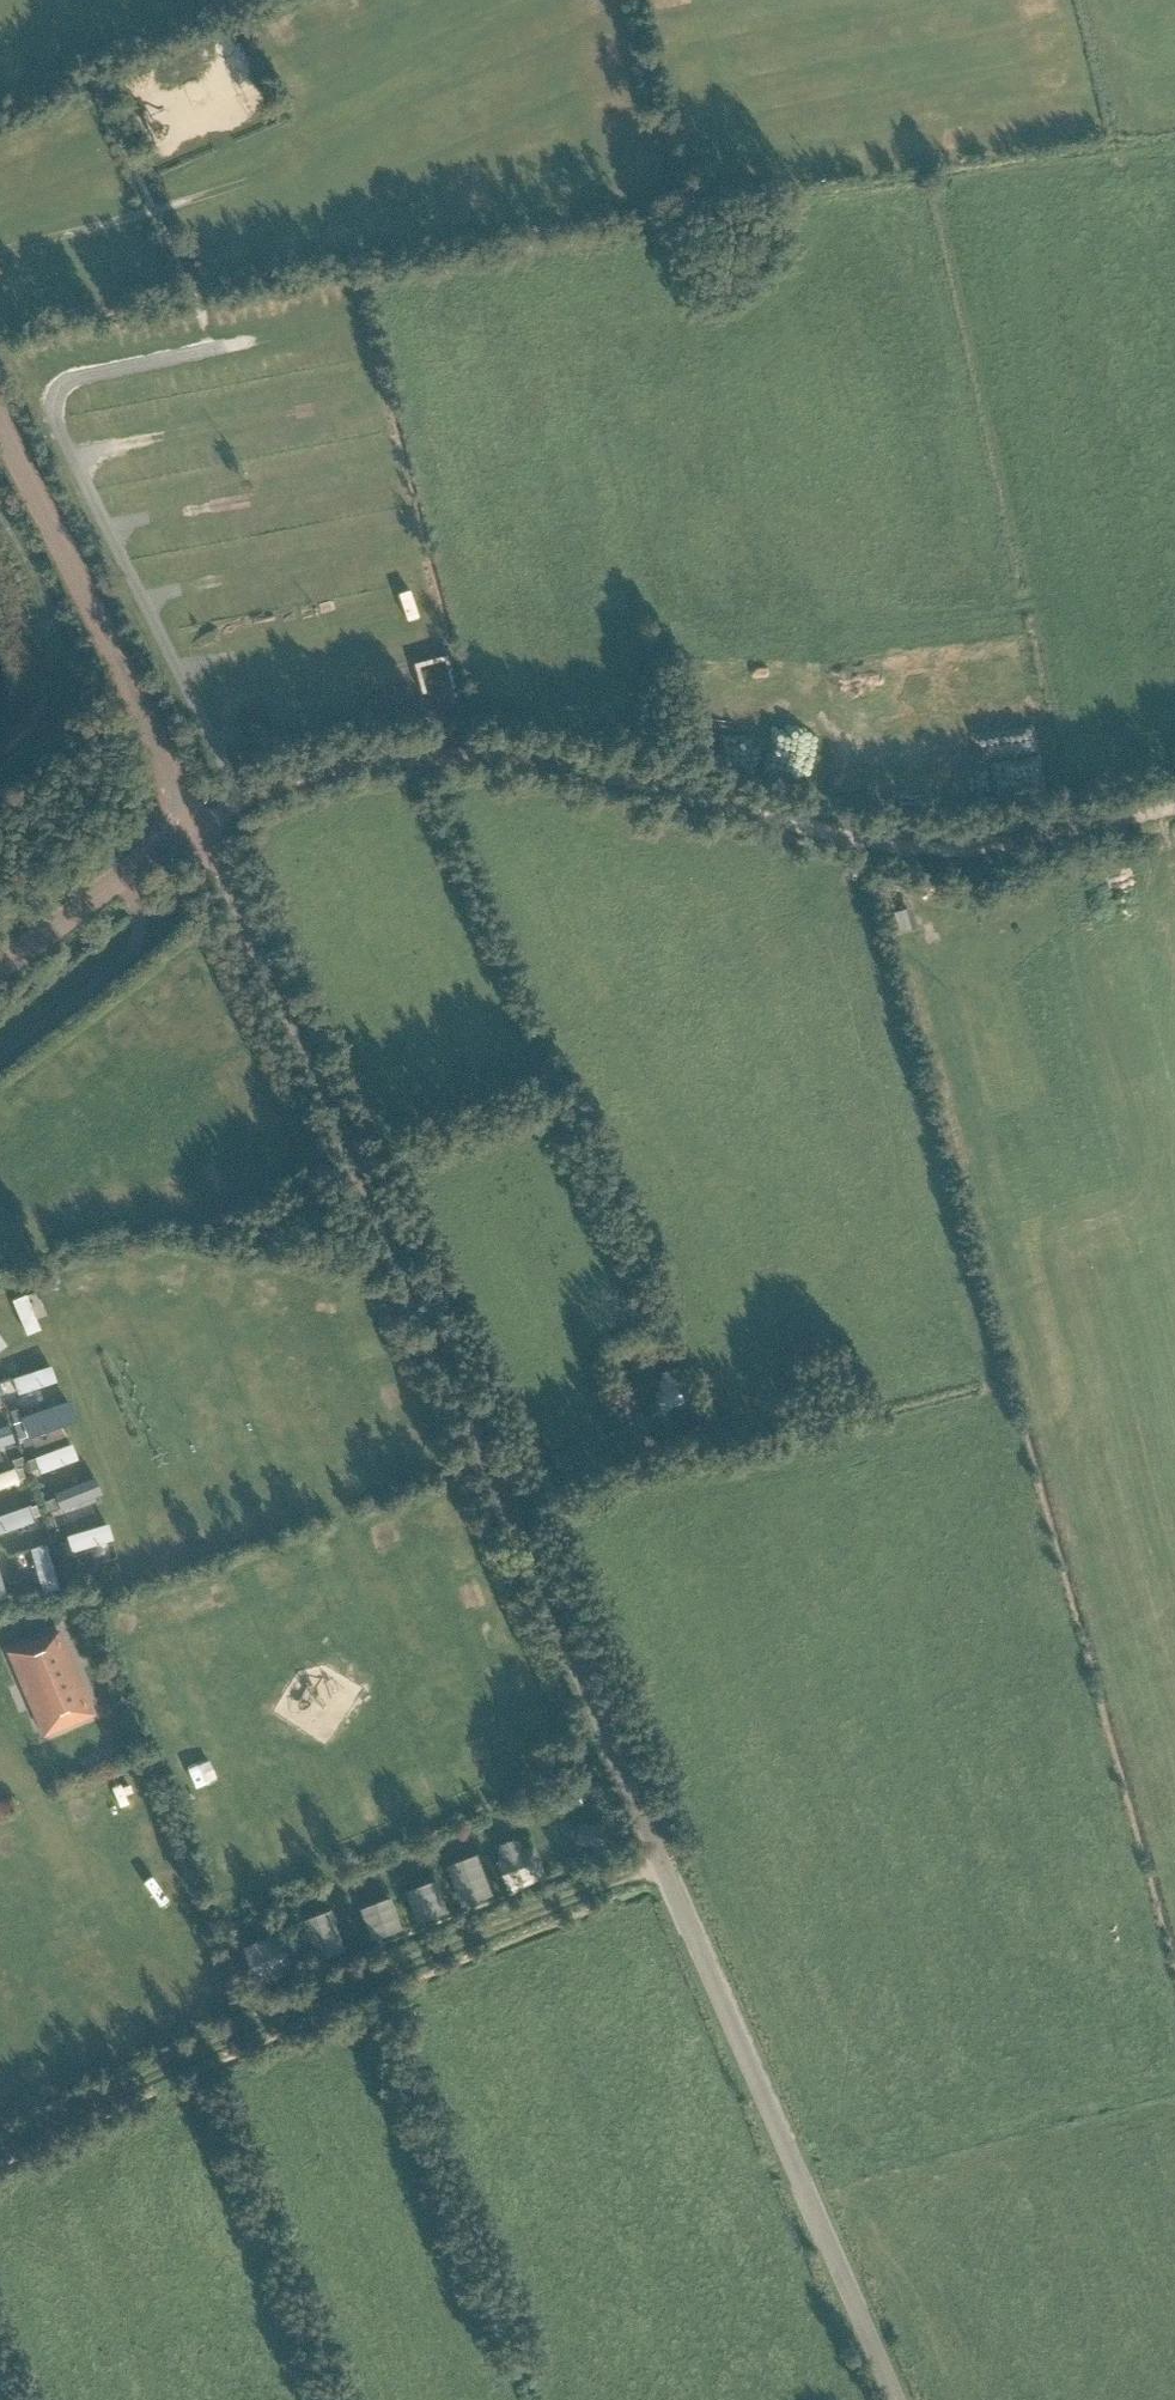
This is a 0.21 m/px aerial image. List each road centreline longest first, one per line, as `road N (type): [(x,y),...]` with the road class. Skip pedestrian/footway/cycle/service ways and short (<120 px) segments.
road 1 (unclassified): [(898,2399),(486,1450),(201,826)]
road 2 (track): [(1174,806),(1013,841),(917,848),(547,765),(451,757),(330,770),(229,809)]
road 3 (track): [(662,1862),(340,1987),(0,2135)]
road 4 (unclassified): [(201,826),(0,422)]
road 5 (unclassified): [(0,973),(201,826)]

